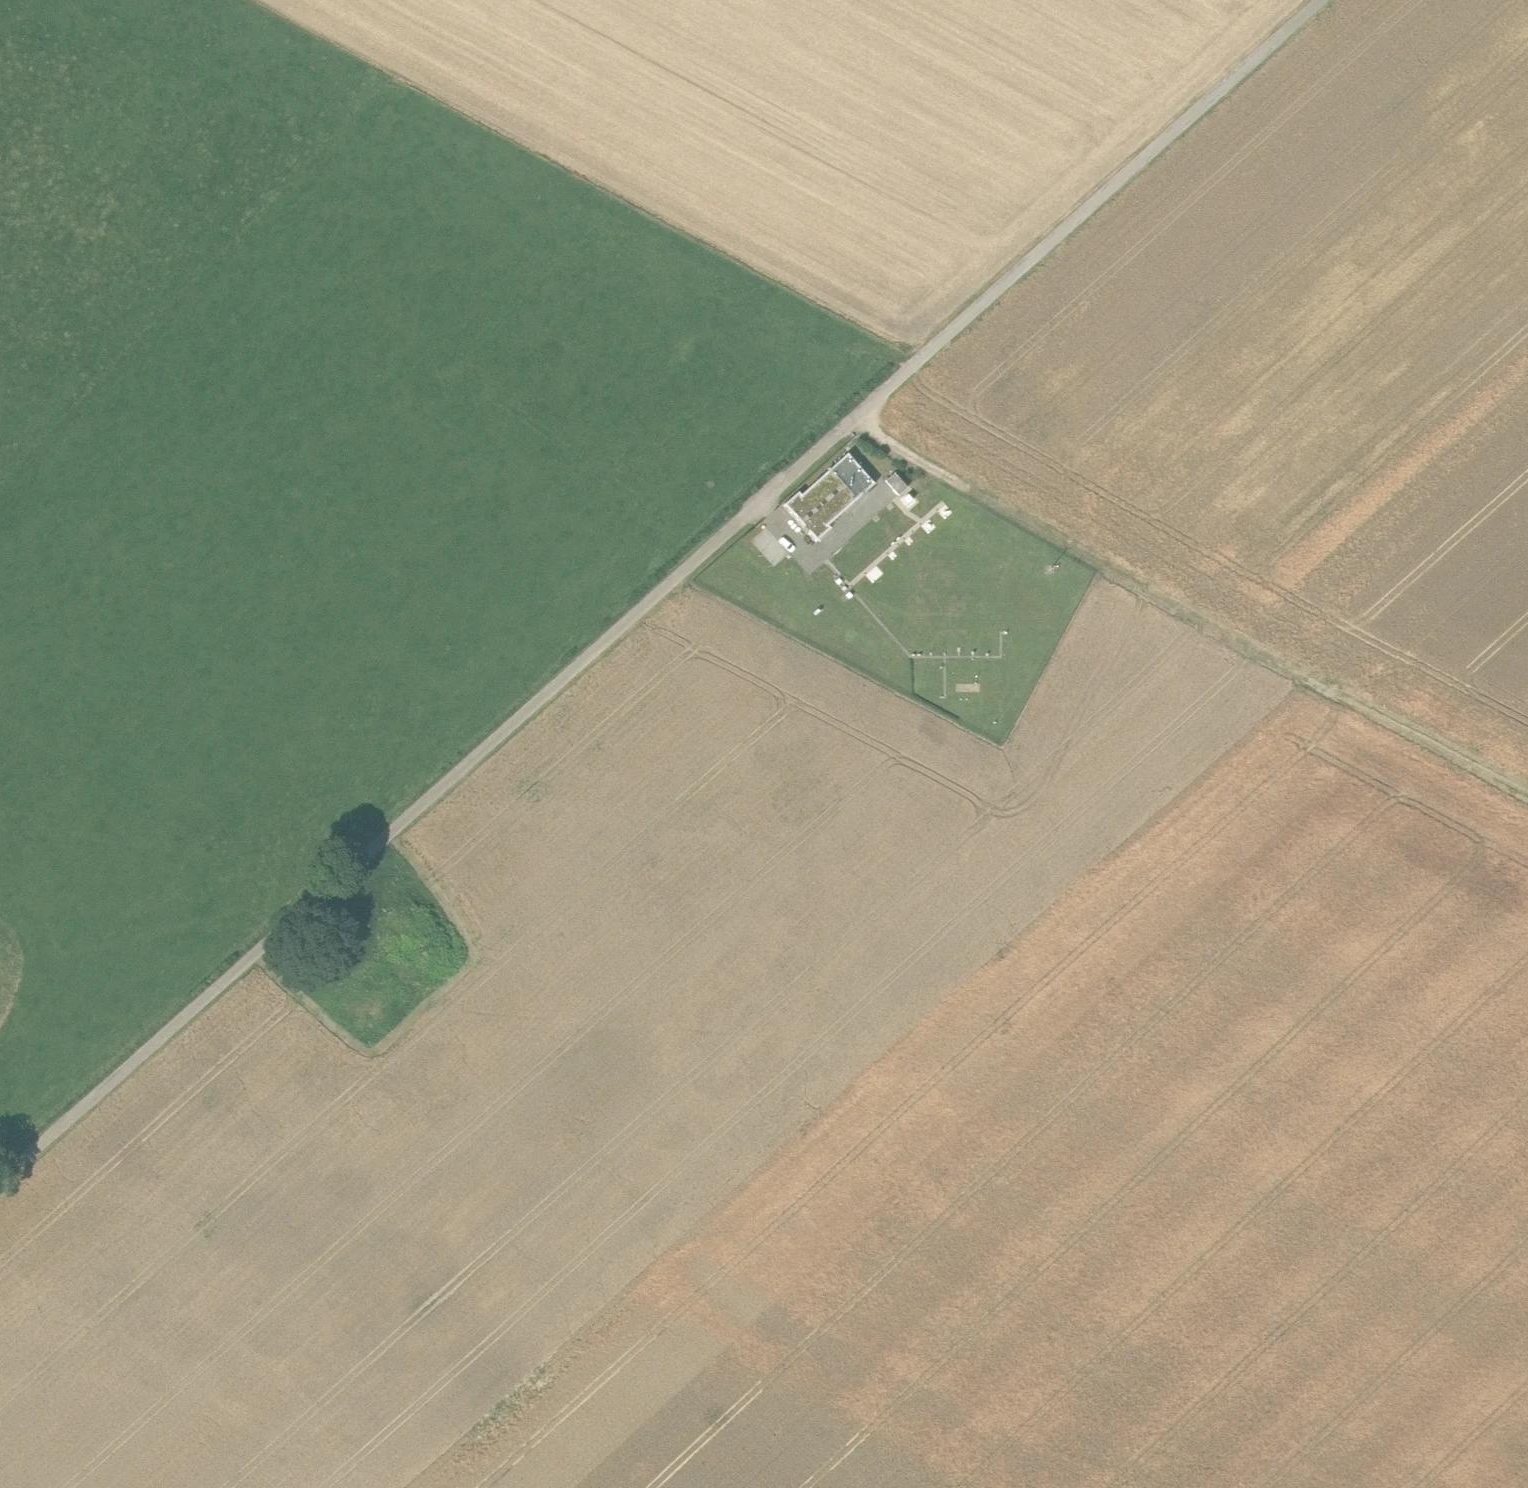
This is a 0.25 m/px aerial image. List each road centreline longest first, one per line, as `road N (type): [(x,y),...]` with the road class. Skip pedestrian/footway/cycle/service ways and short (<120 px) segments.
road 1 (track): [(761,506),(386,846),(0,1179)]
road 2 (track): [(1527,790),(851,422)]

